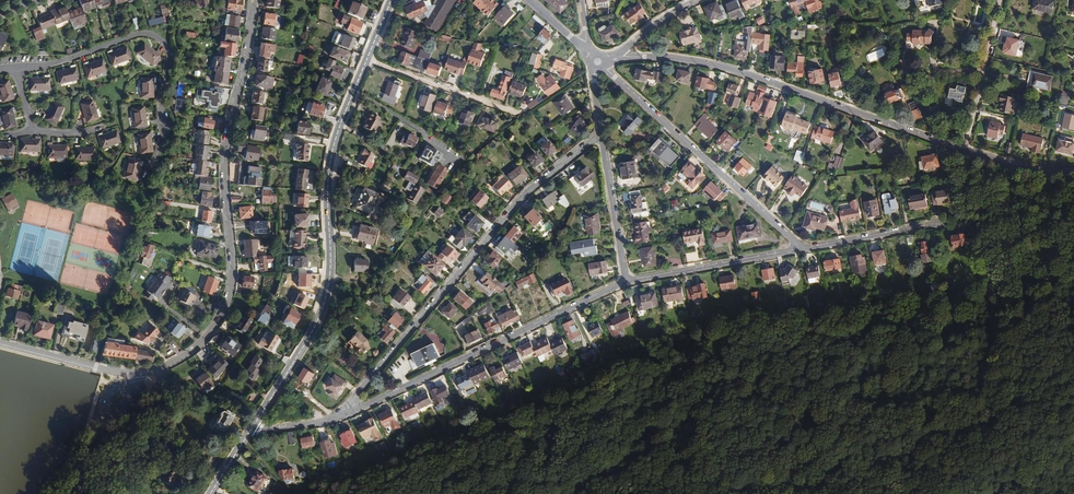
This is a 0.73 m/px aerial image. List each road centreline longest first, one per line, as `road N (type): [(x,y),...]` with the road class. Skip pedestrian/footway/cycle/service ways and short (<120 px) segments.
road 1 (residential): [(0,342),(128,374),(169,365),(212,334),(232,289),(226,150),(255,0)]
road 2 (secondary): [(366,59),(330,161),(324,303),(249,430)]
road 3 (residential): [(601,134),(520,198),(335,420)]
road 4 (residential): [(615,55),(739,72),(968,148)]
road 5 (residential): [(625,282),(335,420)]
road 6 (residential): [(17,71),(134,36),(162,41),(169,63),(164,137),(147,173)]
road 7 (residential): [(604,68),(805,249)]
road 8 (residential): [(805,249),(625,282)]
road 9 (residential): [(366,59),(518,115)]
road 10 (residential): [(1002,0),(968,148)]
road 11 (residential): [(601,134),(625,282)]
road 12 (residential): [(939,223),(805,249)]

